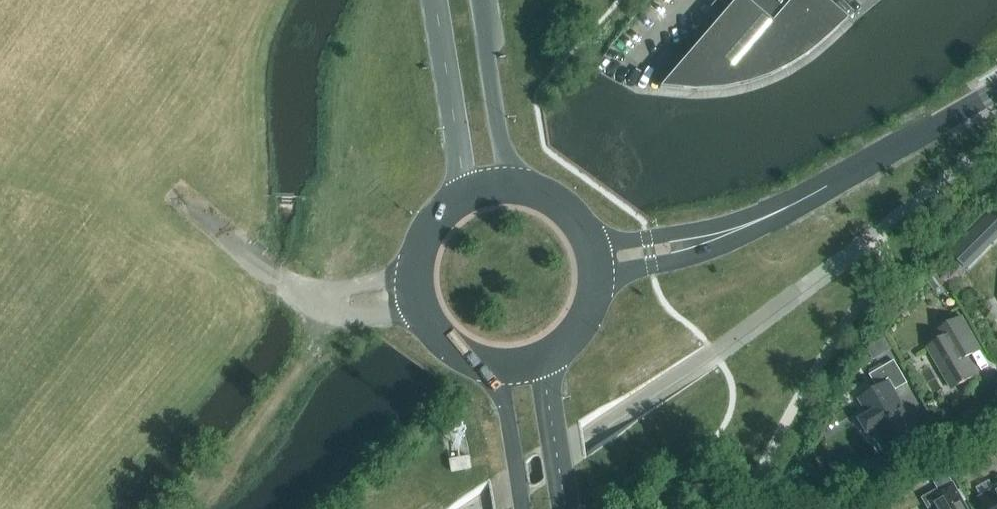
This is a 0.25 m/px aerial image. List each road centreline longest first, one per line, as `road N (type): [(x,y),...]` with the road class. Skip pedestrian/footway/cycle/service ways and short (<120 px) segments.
road 1 (secondary): [(709,239),(846,178),(996,93)]
road 2 (primary): [(434,0),(458,148),(456,201)]
road 3 (primary): [(456,201),(421,245),(418,292),(438,334),(483,362)]
road 4 (primary): [(524,189),(503,148),(483,0)]
road 5 (primary): [(567,508),(549,398),(554,350)]
road 6 (primary): [(483,362),(505,405),(522,508)]
road 7 (secondary): [(594,278),(672,261),(709,239)]
road 8 (secondary): [(709,239),(667,234),(589,245)]

